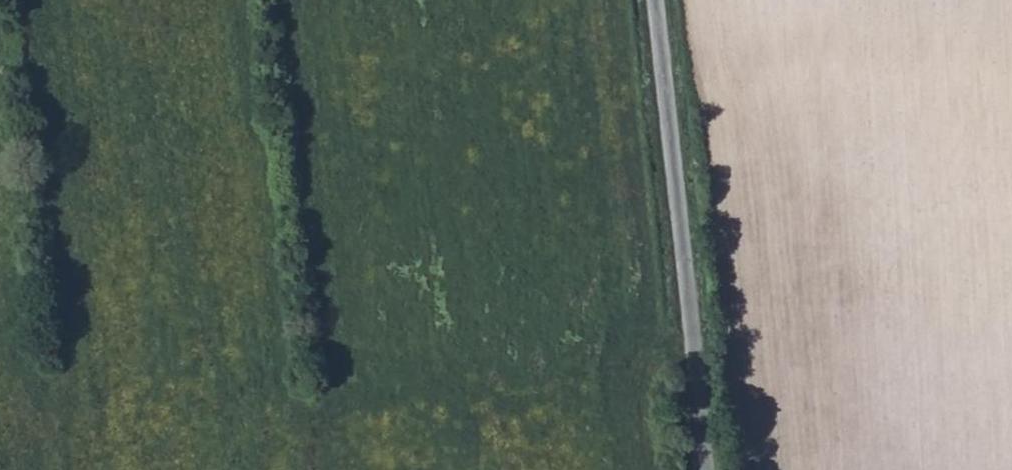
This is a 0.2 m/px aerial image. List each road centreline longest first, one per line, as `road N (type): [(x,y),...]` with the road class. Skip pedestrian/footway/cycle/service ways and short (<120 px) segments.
road 1 (unclassified): [(678,0),(723,469)]

